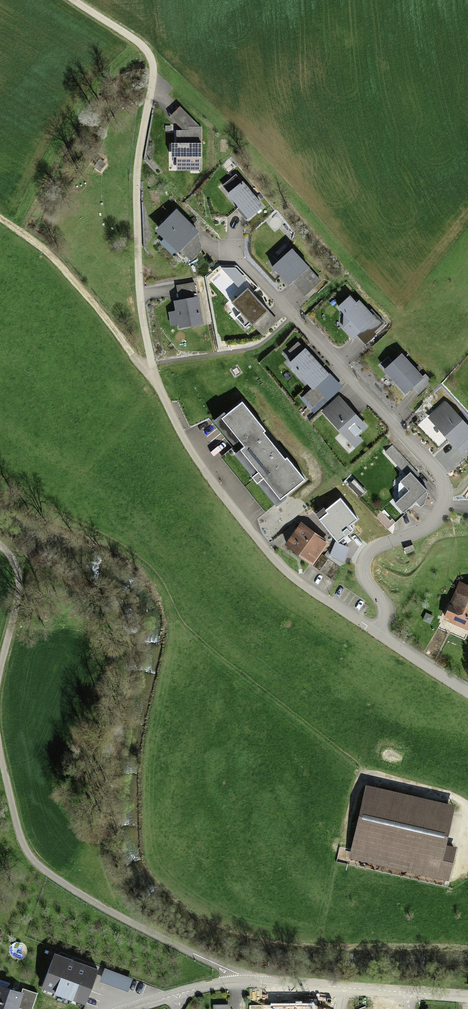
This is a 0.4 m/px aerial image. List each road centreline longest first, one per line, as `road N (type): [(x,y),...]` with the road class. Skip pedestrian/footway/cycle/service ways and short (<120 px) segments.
road 1 (residential): [(467,695),(367,625),(382,606),(366,558),(371,548),(435,523),(439,475),(229,250)]
road 2 (track): [(74,0),(149,54),(137,250),(152,375)]
road 3 (track): [(152,375),(188,446),(259,546),(367,625)]
road 4 (residential): [(138,1008),(237,980),(401,992)]
road 5 (track): [(0,219),(73,279),(152,375)]

